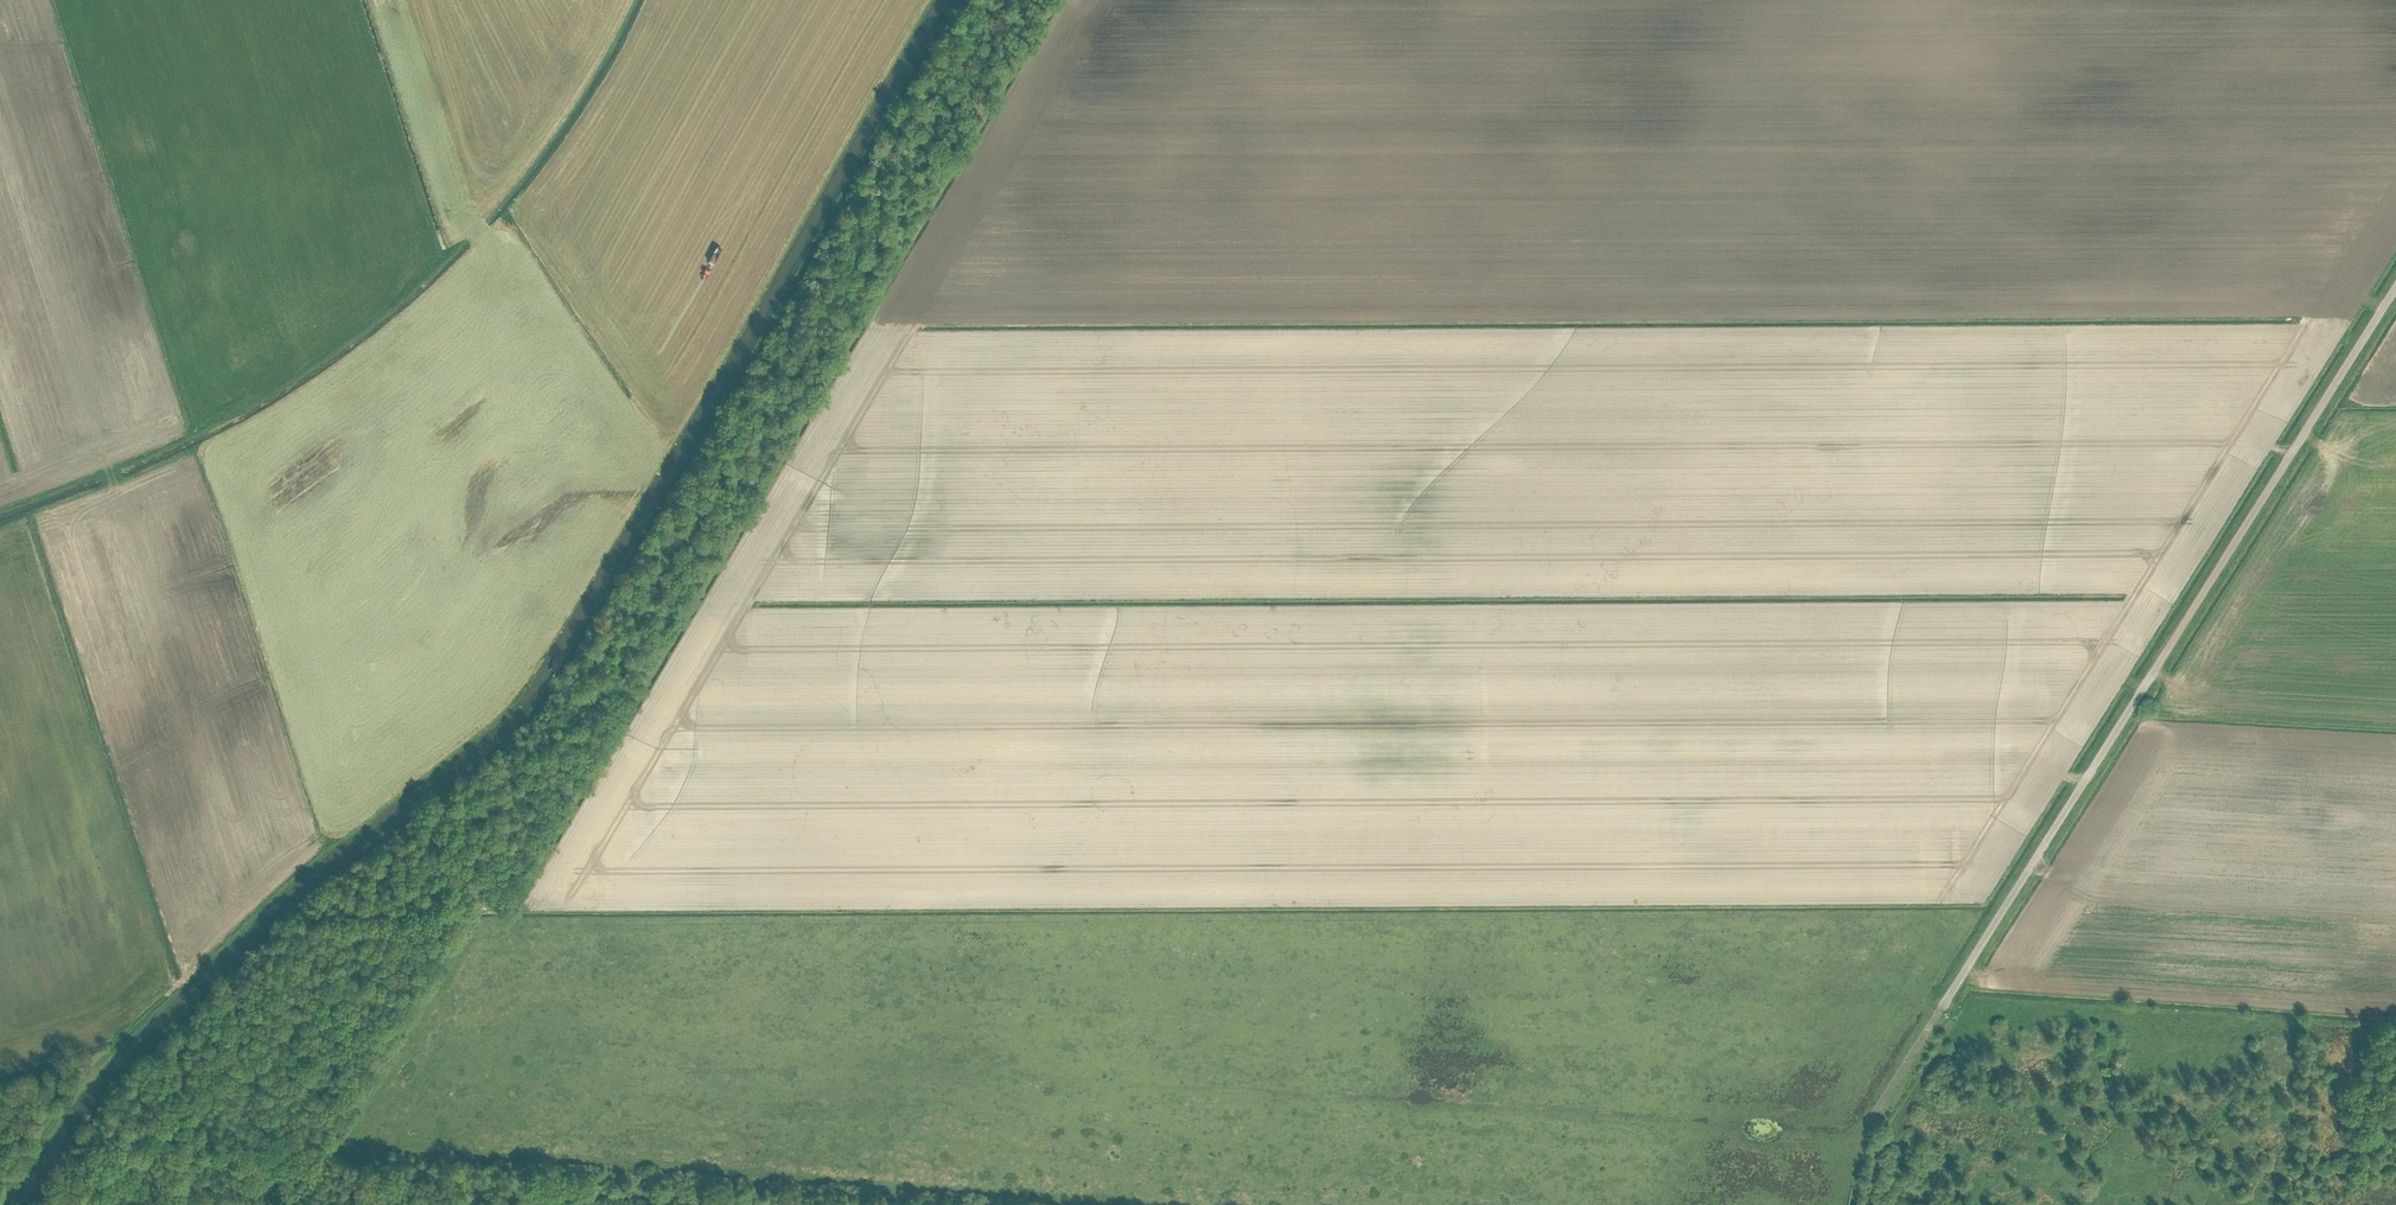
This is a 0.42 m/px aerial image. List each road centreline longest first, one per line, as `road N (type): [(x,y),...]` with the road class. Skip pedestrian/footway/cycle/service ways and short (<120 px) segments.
road 1 (unclassified): [(1870,1121),(2395,285)]

